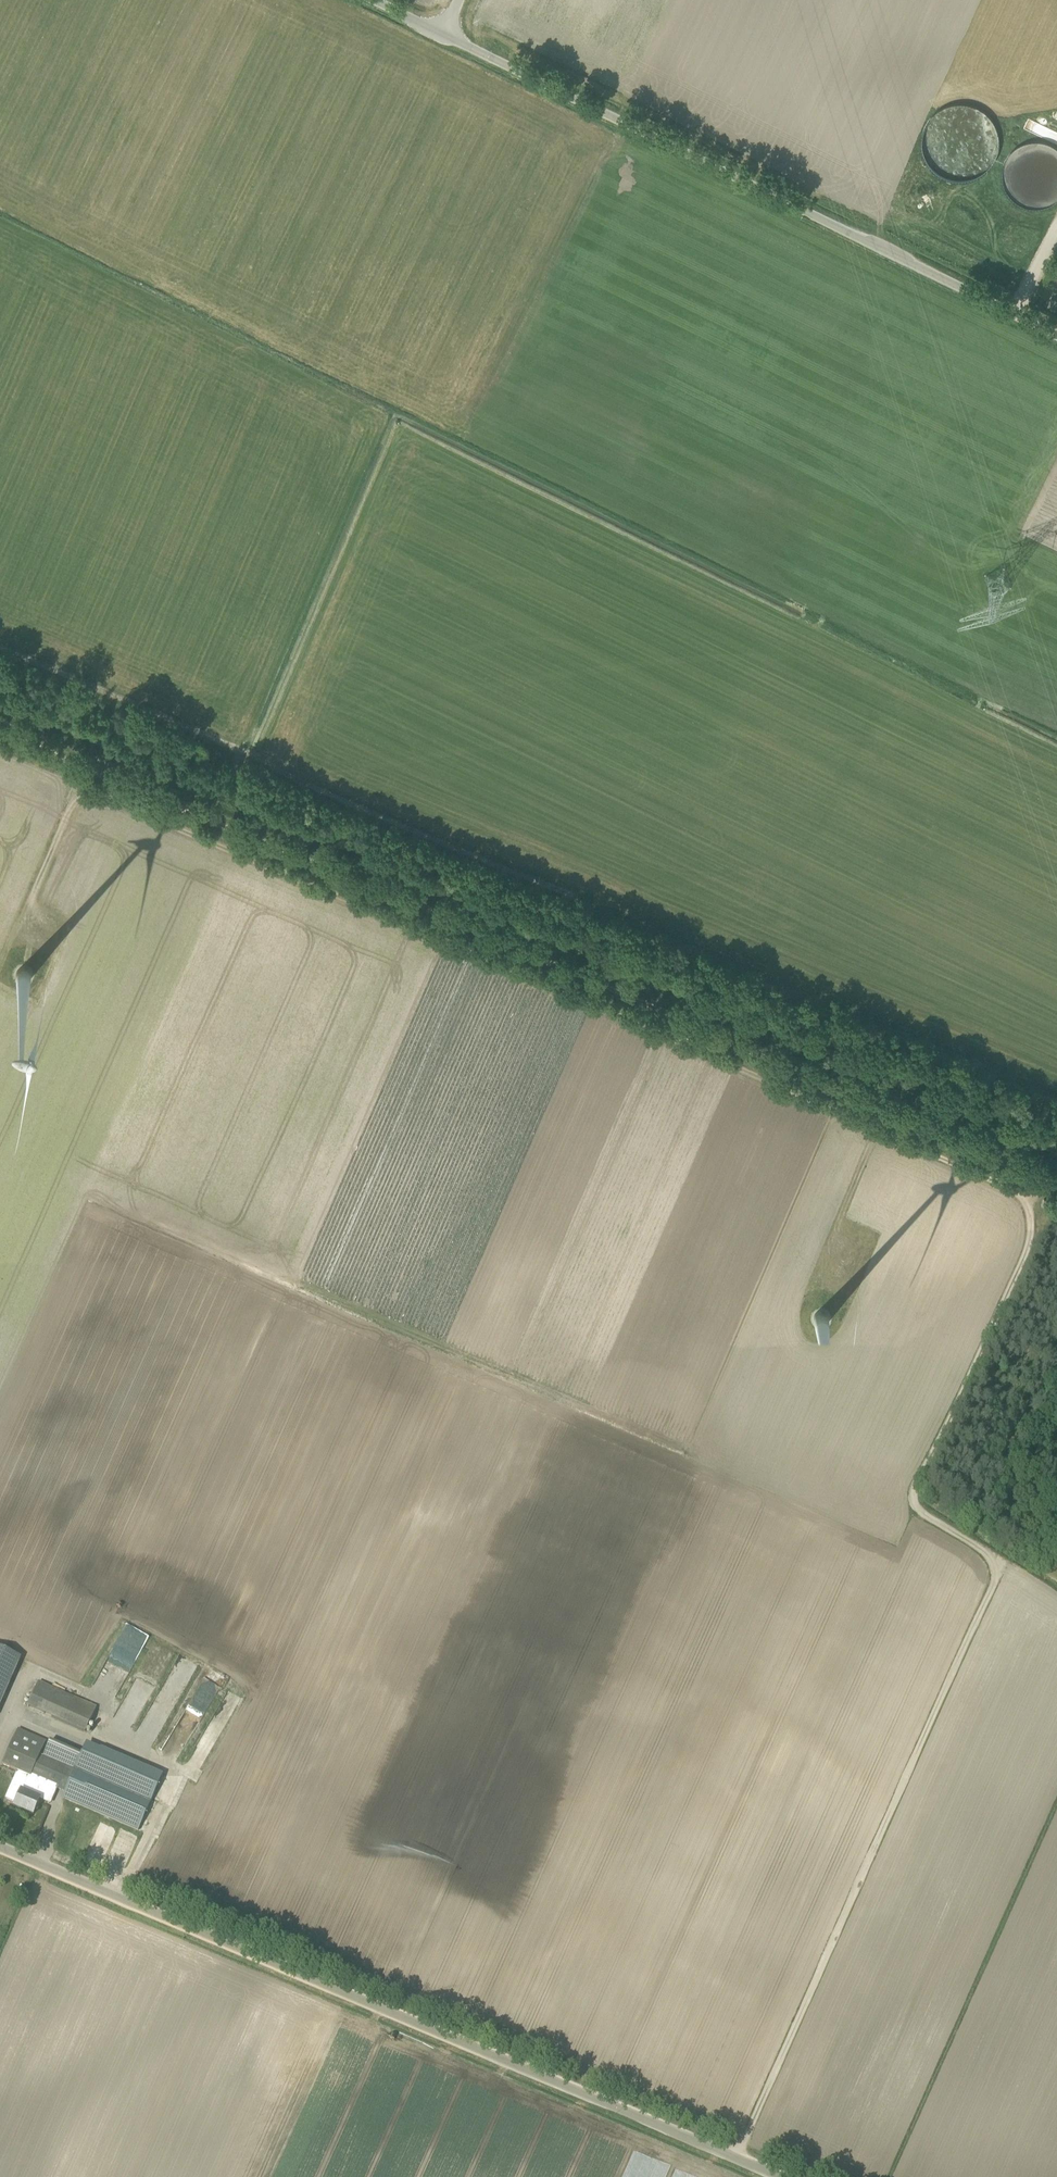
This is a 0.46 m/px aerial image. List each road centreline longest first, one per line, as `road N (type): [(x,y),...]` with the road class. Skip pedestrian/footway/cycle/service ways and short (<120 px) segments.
road 1 (track): [(0,735),(324,865),(1056,1189)]
road 2 (tertiary): [(782,2176),(0,1846)]
road 3 (unclassified): [(1056,332),(438,29)]

